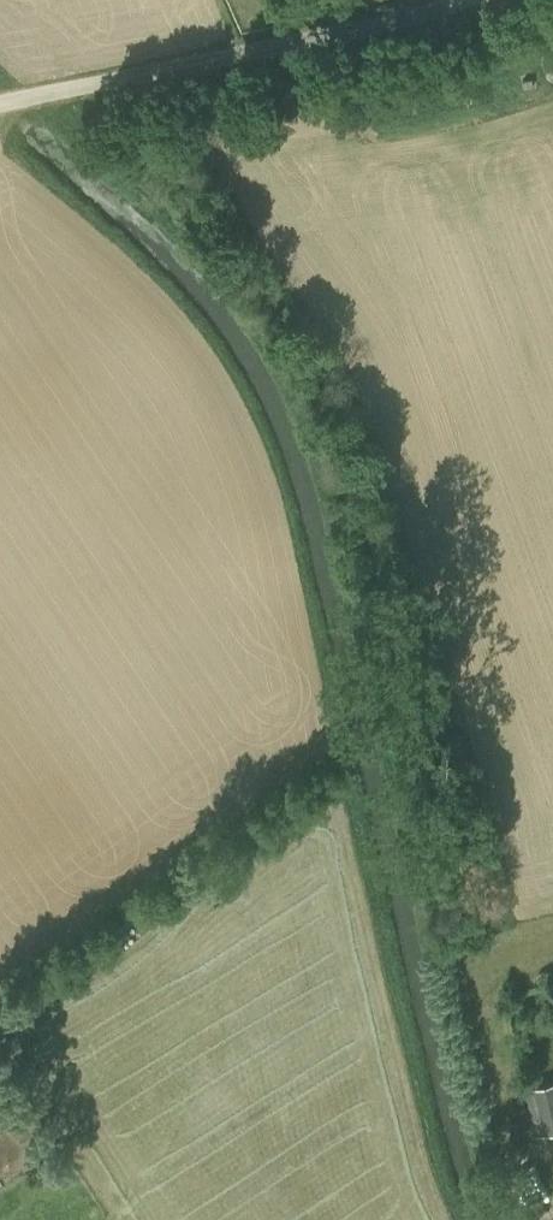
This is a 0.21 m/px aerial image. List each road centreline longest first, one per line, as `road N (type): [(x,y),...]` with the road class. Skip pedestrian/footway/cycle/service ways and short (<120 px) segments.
road 1 (unclassified): [(0,102),(463,0)]

